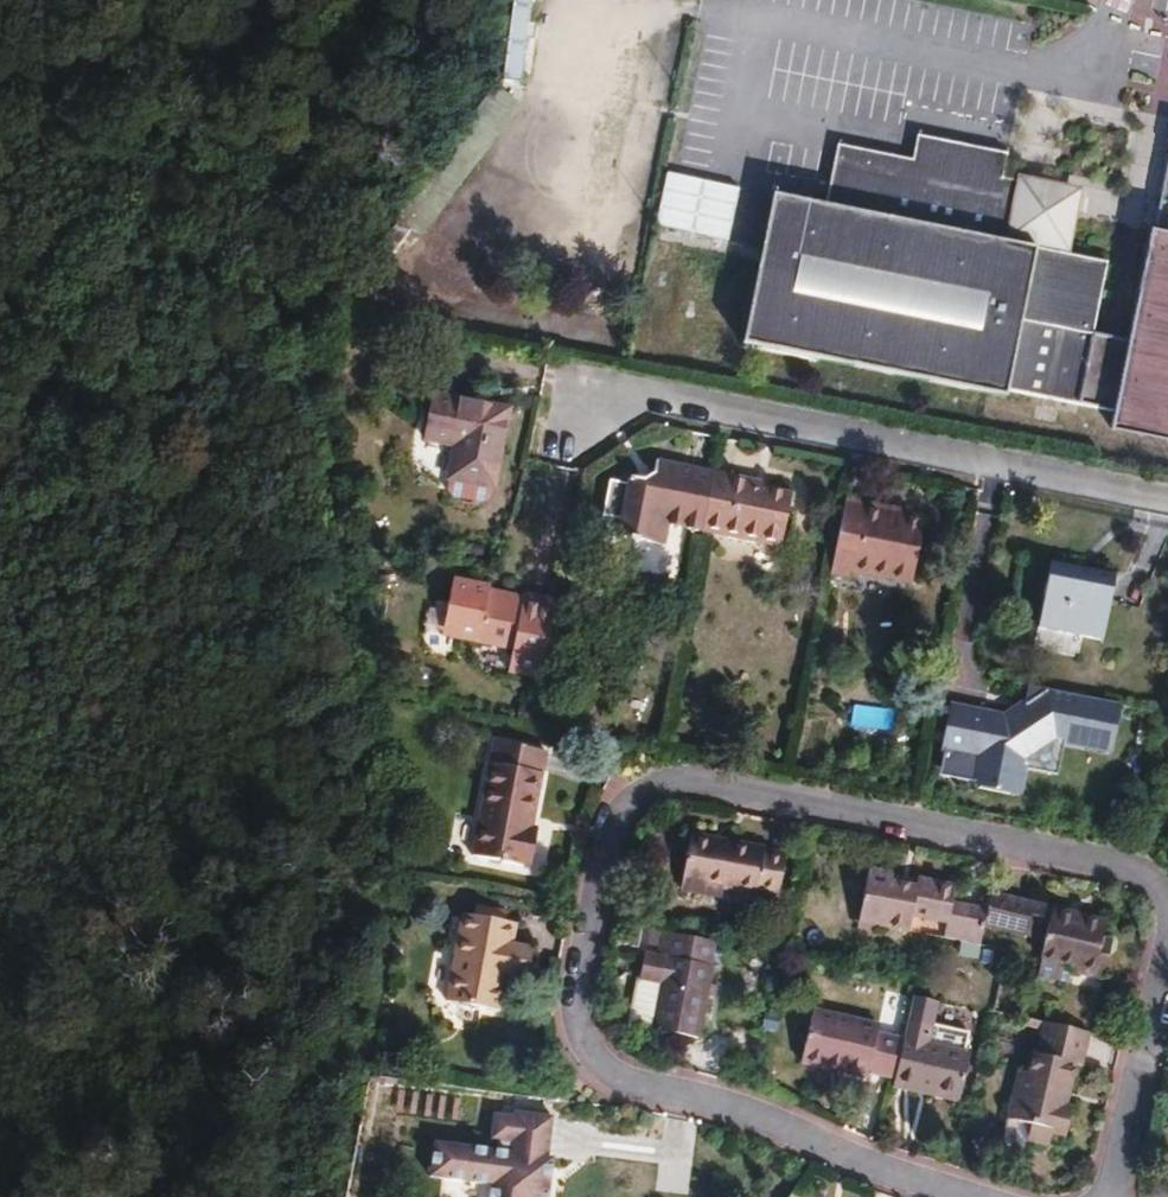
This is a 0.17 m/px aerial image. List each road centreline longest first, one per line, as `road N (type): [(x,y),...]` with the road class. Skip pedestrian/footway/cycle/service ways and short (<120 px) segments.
road 1 (unclassified): [(949,1196),(872,1173),(765,1124),(597,1071),(576,1038),(571,992),(602,843),(627,805),(662,788),(698,786),(1122,874),(1157,896),(1167,931),(1156,983)]
road 2 (unclassified): [(1167,509),(583,393),(571,448)]
road 3 (unclassified): [(1156,983),(1108,1196)]

